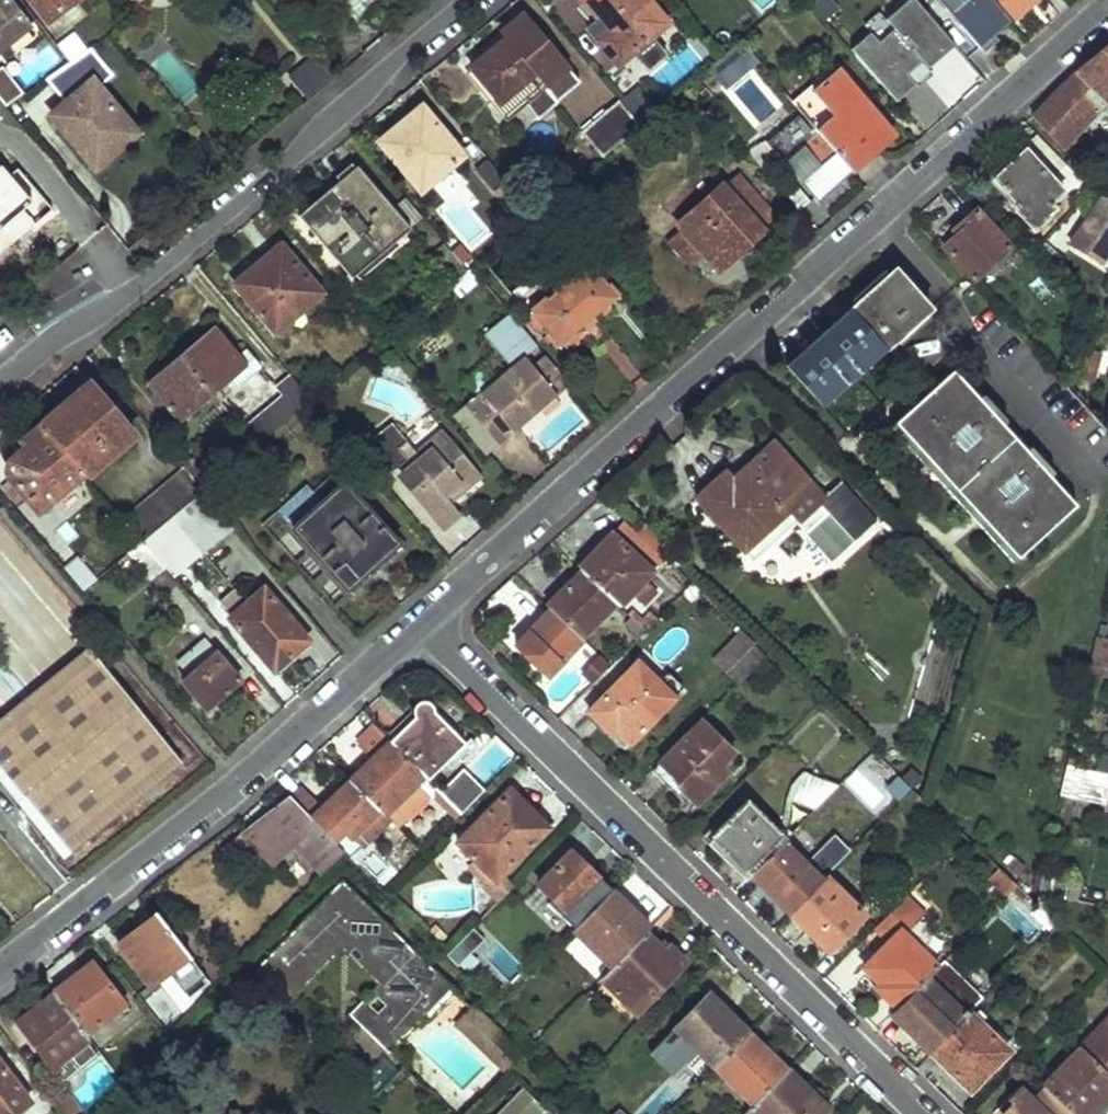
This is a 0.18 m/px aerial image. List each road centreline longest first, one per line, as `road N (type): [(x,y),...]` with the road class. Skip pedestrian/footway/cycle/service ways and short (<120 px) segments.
road 1 (residential): [(426,623),(1107,9)]
road 2 (residential): [(924,1113),(426,623)]
road 3 (residential): [(0,384),(145,282),(469,0)]
road 4 (residential): [(0,969),(426,623)]

